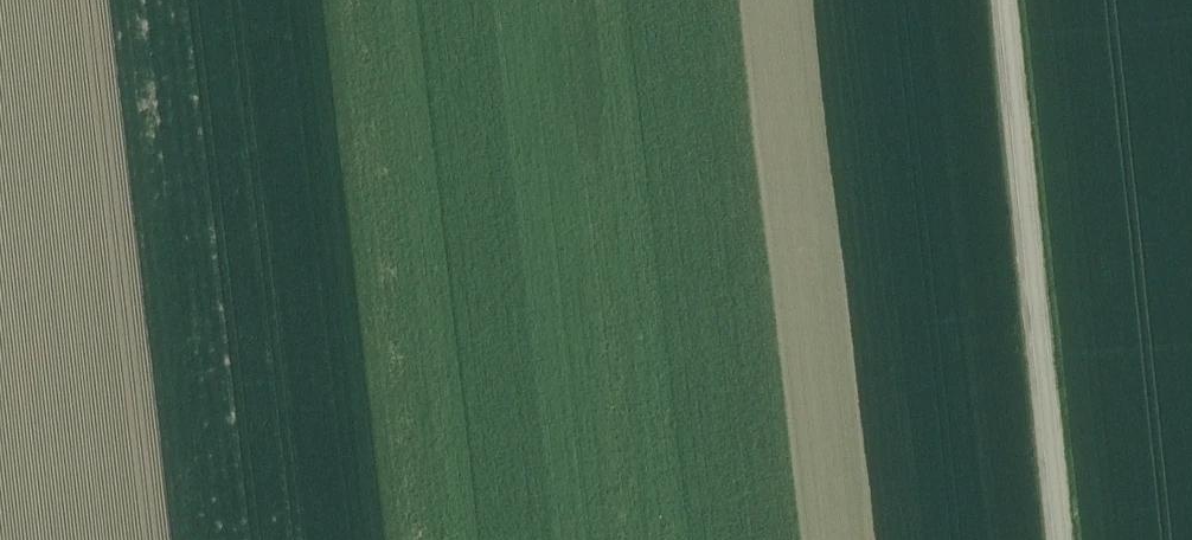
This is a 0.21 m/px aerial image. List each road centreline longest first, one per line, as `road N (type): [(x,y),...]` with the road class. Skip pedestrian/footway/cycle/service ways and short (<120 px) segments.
road 1 (tertiary): [(1061,539),(1007,0)]

